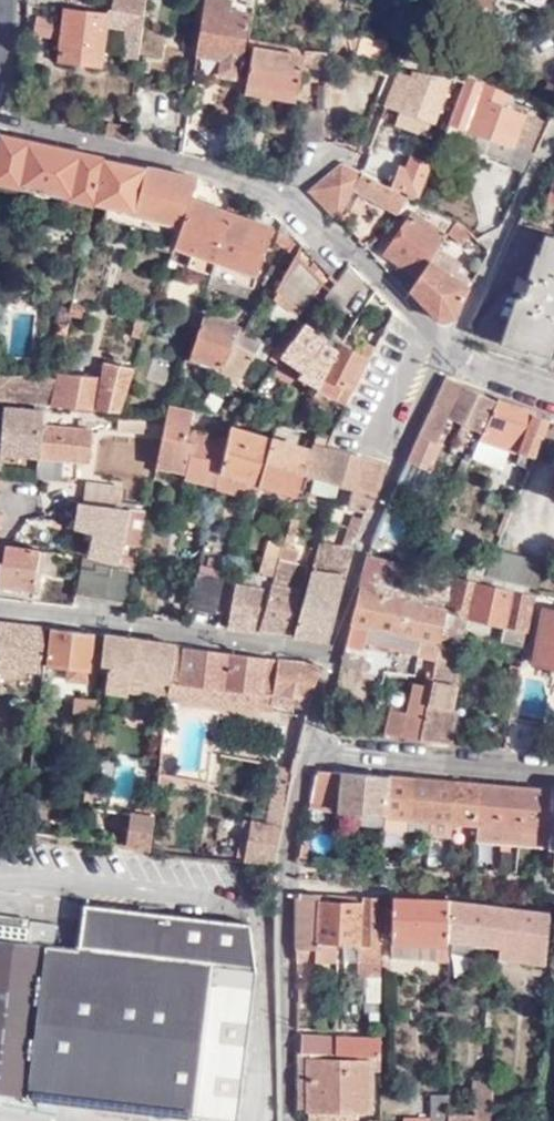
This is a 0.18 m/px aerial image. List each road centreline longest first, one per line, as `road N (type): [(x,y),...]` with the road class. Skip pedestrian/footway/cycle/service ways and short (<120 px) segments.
road 1 (residential): [(445,355),(332,237),(255,187),(0,120)]
road 2 (residential): [(282,1120),(280,872),(305,753)]
road 3 (residential): [(0,608),(328,656)]
road 4 (residential): [(328,656),(358,555),(445,355)]
road 5 (residential): [(305,753),(553,776)]
road 6 (residential): [(445,355),(553,139)]

